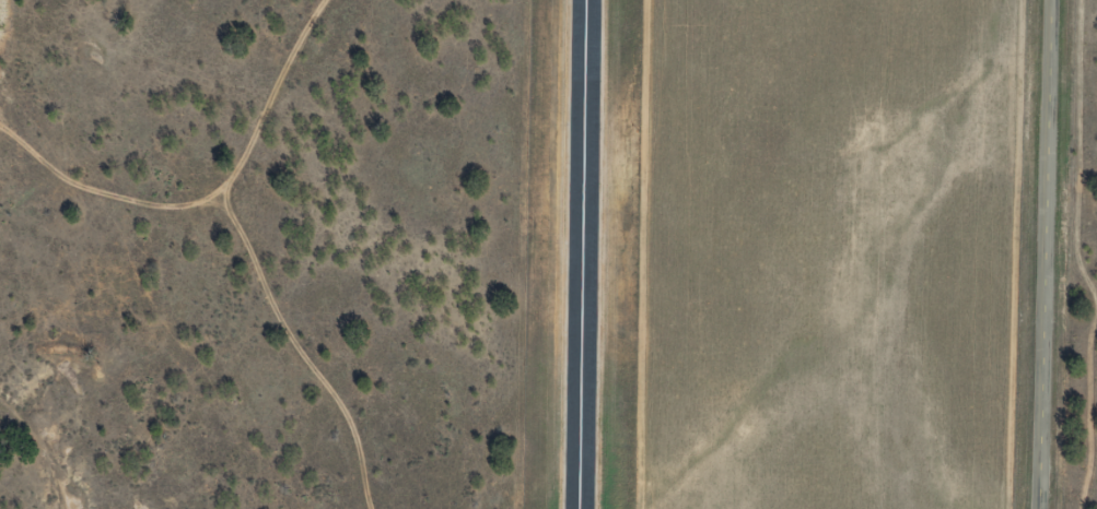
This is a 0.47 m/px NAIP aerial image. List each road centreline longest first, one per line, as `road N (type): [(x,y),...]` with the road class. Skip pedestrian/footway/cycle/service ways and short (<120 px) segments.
road 1 (residential): [(409,508),(389,450),(237,254),(243,167),(357,0)]
road 2 (tertiary): [(1039,508),(1051,0)]

